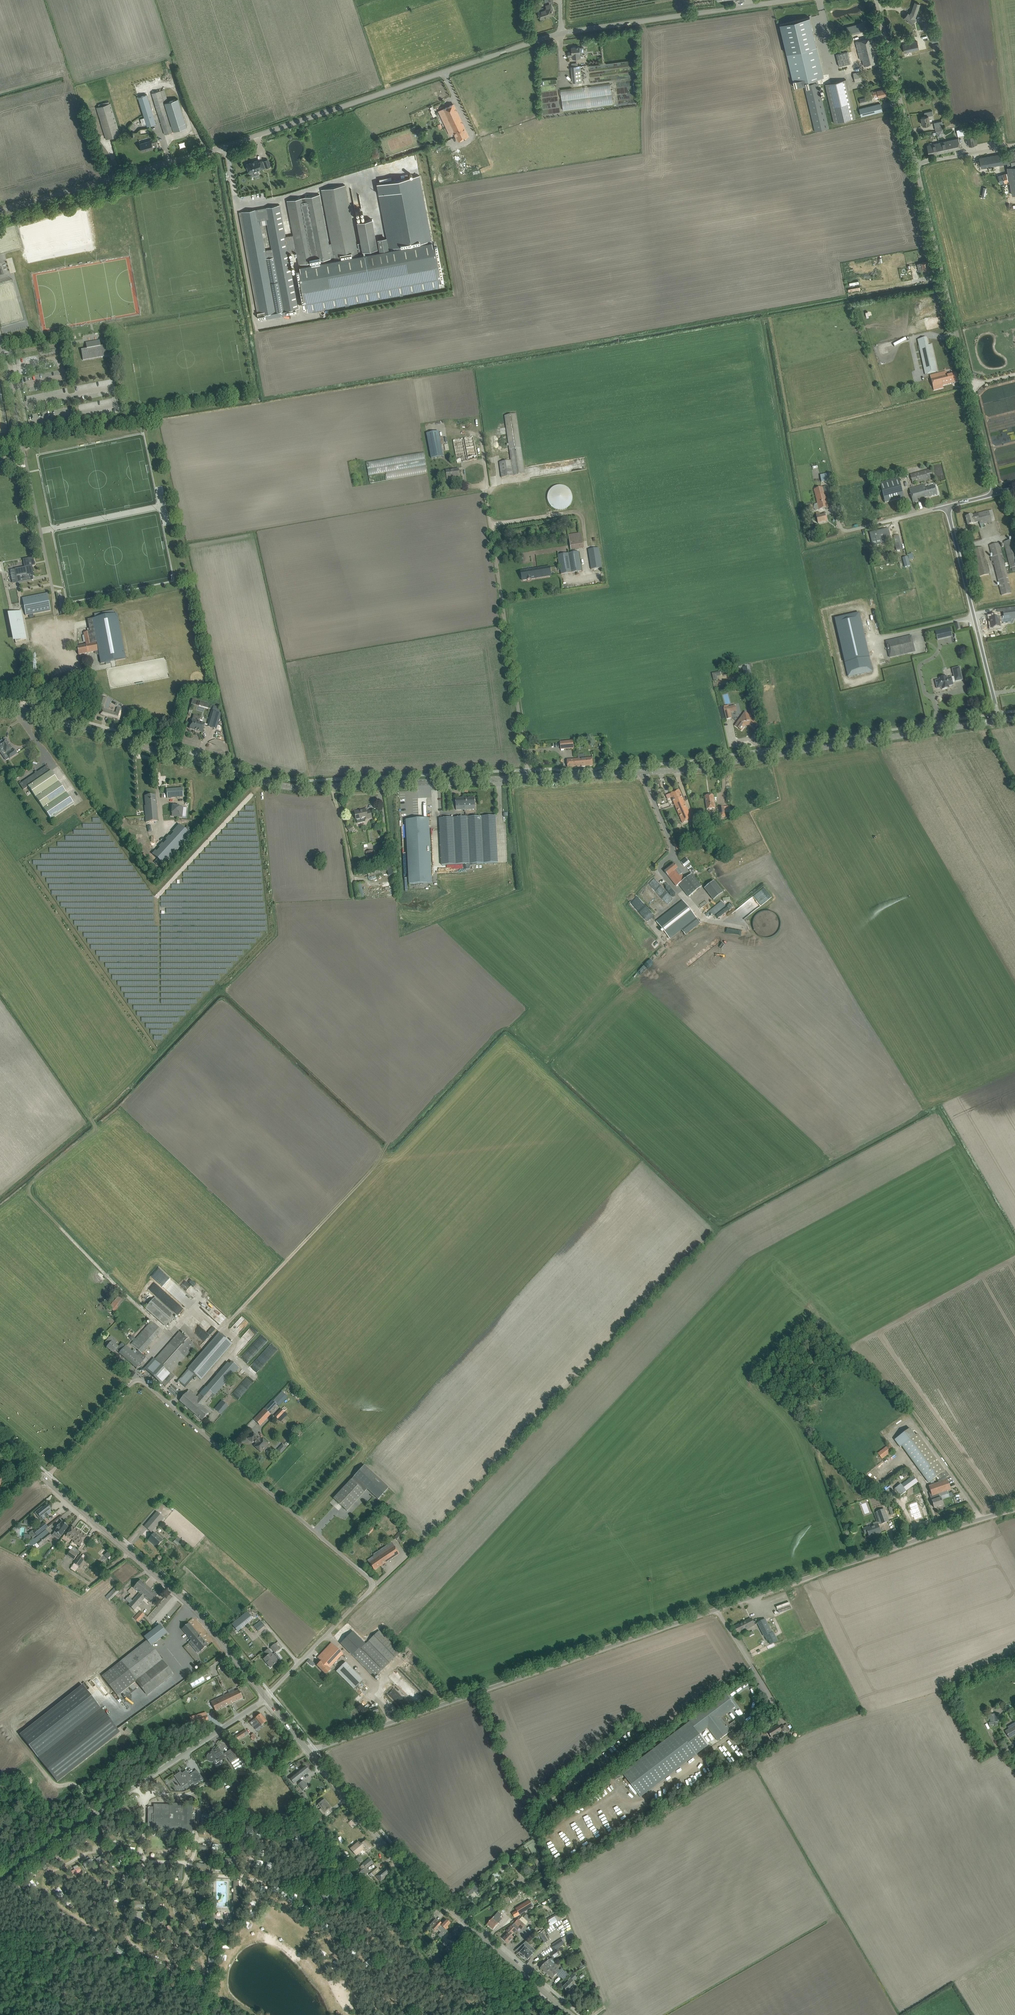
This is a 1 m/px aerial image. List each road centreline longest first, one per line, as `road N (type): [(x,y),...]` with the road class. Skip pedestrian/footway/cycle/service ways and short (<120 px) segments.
road 1 (unclassified): [(0,211),(224,148),(566,34),(793,0)]
road 2 (unclassified): [(310,1752),(1014,1510)]
road 3 (unclassified): [(266,1698),(373,1583),(143,1382),(133,1384),(46,1480)]
road 4 (unclassified): [(996,495),(877,0)]
road 5 (tertiary): [(528,778),(691,769),(998,721)]
road 6 (tertiary): [(79,727),(275,784),(528,778)]
road 7 (tertiary): [(545,1992),(398,1860),(310,1752)]
road 8 (unclassified): [(0,1874),(266,1698)]
road 9 (tertiary): [(266,1698),(183,1600),(46,1480)]
road 10 (unclassified): [(528,778),(485,487)]
road 11 (unclassified): [(998,721),(947,507)]
road 12 (unclassified): [(0,451),(22,444),(0,342)]

